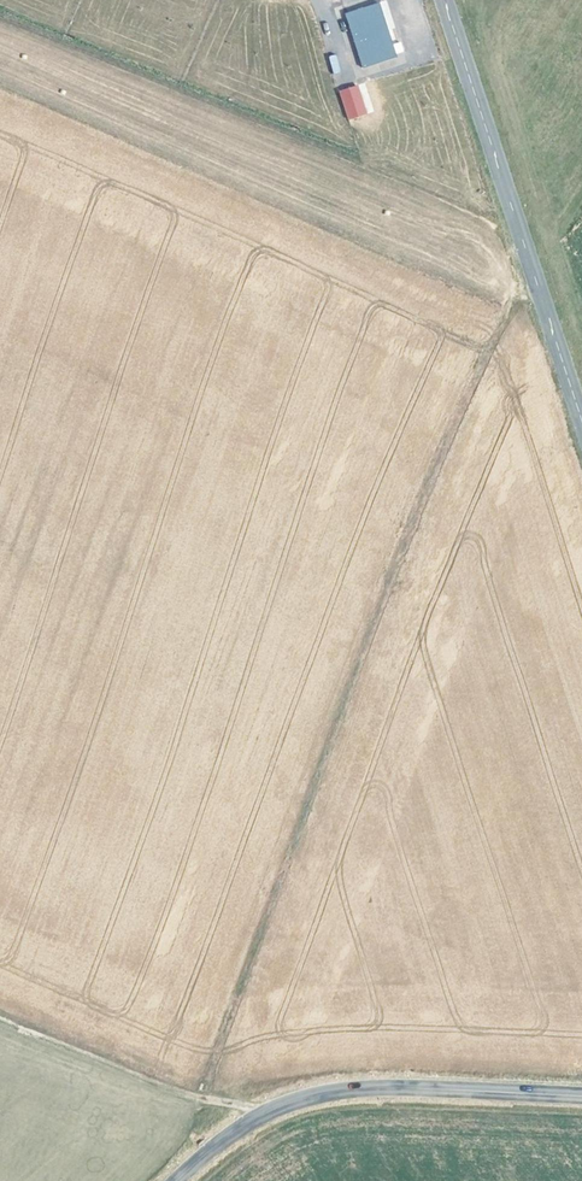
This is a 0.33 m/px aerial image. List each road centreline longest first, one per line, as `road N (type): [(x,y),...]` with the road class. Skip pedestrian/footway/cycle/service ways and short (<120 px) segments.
road 1 (track): [(540,290),(511,301),(412,528),(202,1096)]
road 2 (secondary): [(581,418),(445,0)]
road 3 (tertiary): [(178,1180),(239,1129),(329,1092),(581,1095)]
road 4 (track): [(581,337),(483,27)]
road 5 (track): [(0,1014),(202,1096),(270,1112)]

